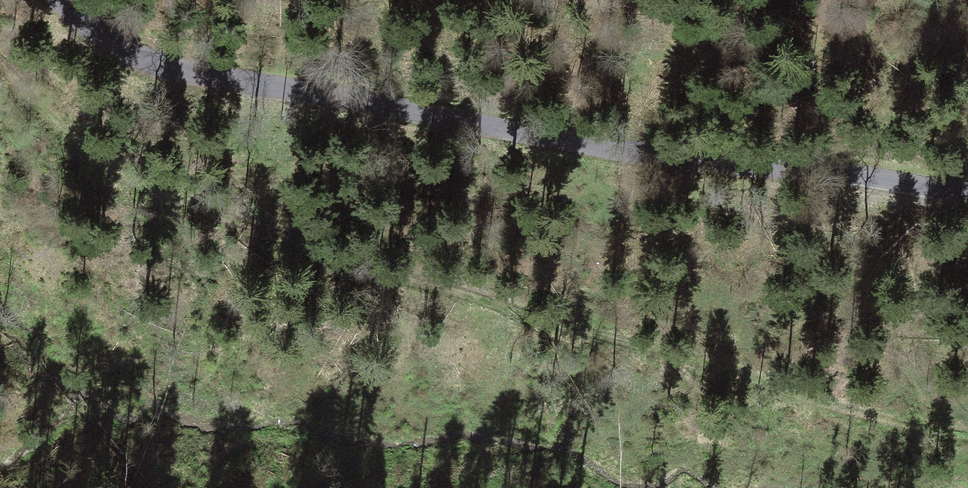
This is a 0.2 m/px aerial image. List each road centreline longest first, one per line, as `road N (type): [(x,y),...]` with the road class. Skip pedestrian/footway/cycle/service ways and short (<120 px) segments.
road 1 (track): [(967,430),(276,245),(114,172),(0,62)]
road 2 (unclassified): [(967,194),(773,171),(161,66),(111,44),(62,0)]

